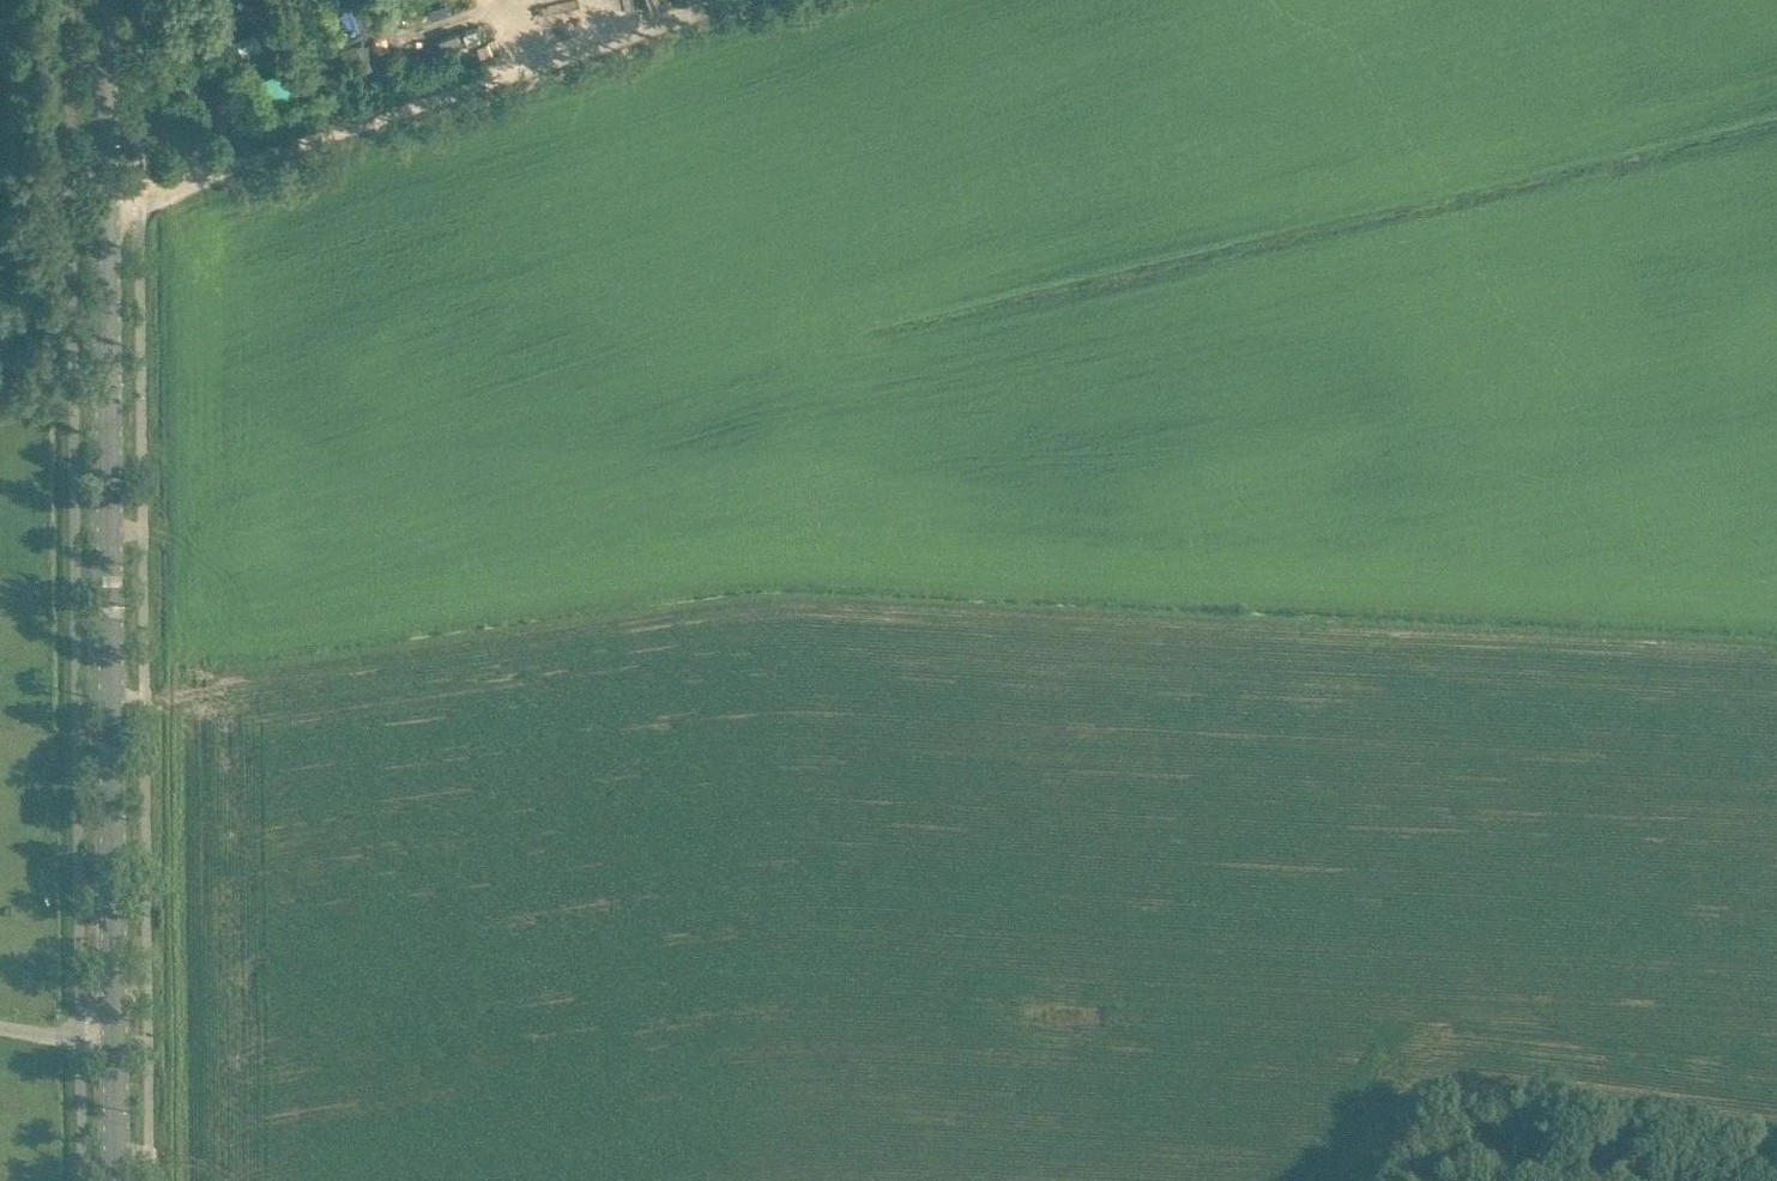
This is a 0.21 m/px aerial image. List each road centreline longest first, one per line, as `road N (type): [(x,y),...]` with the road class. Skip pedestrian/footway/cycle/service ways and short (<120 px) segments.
road 1 (secondary): [(116,1042),(104,0)]
road 2 (secondary): [(116,1180),(116,1042)]

